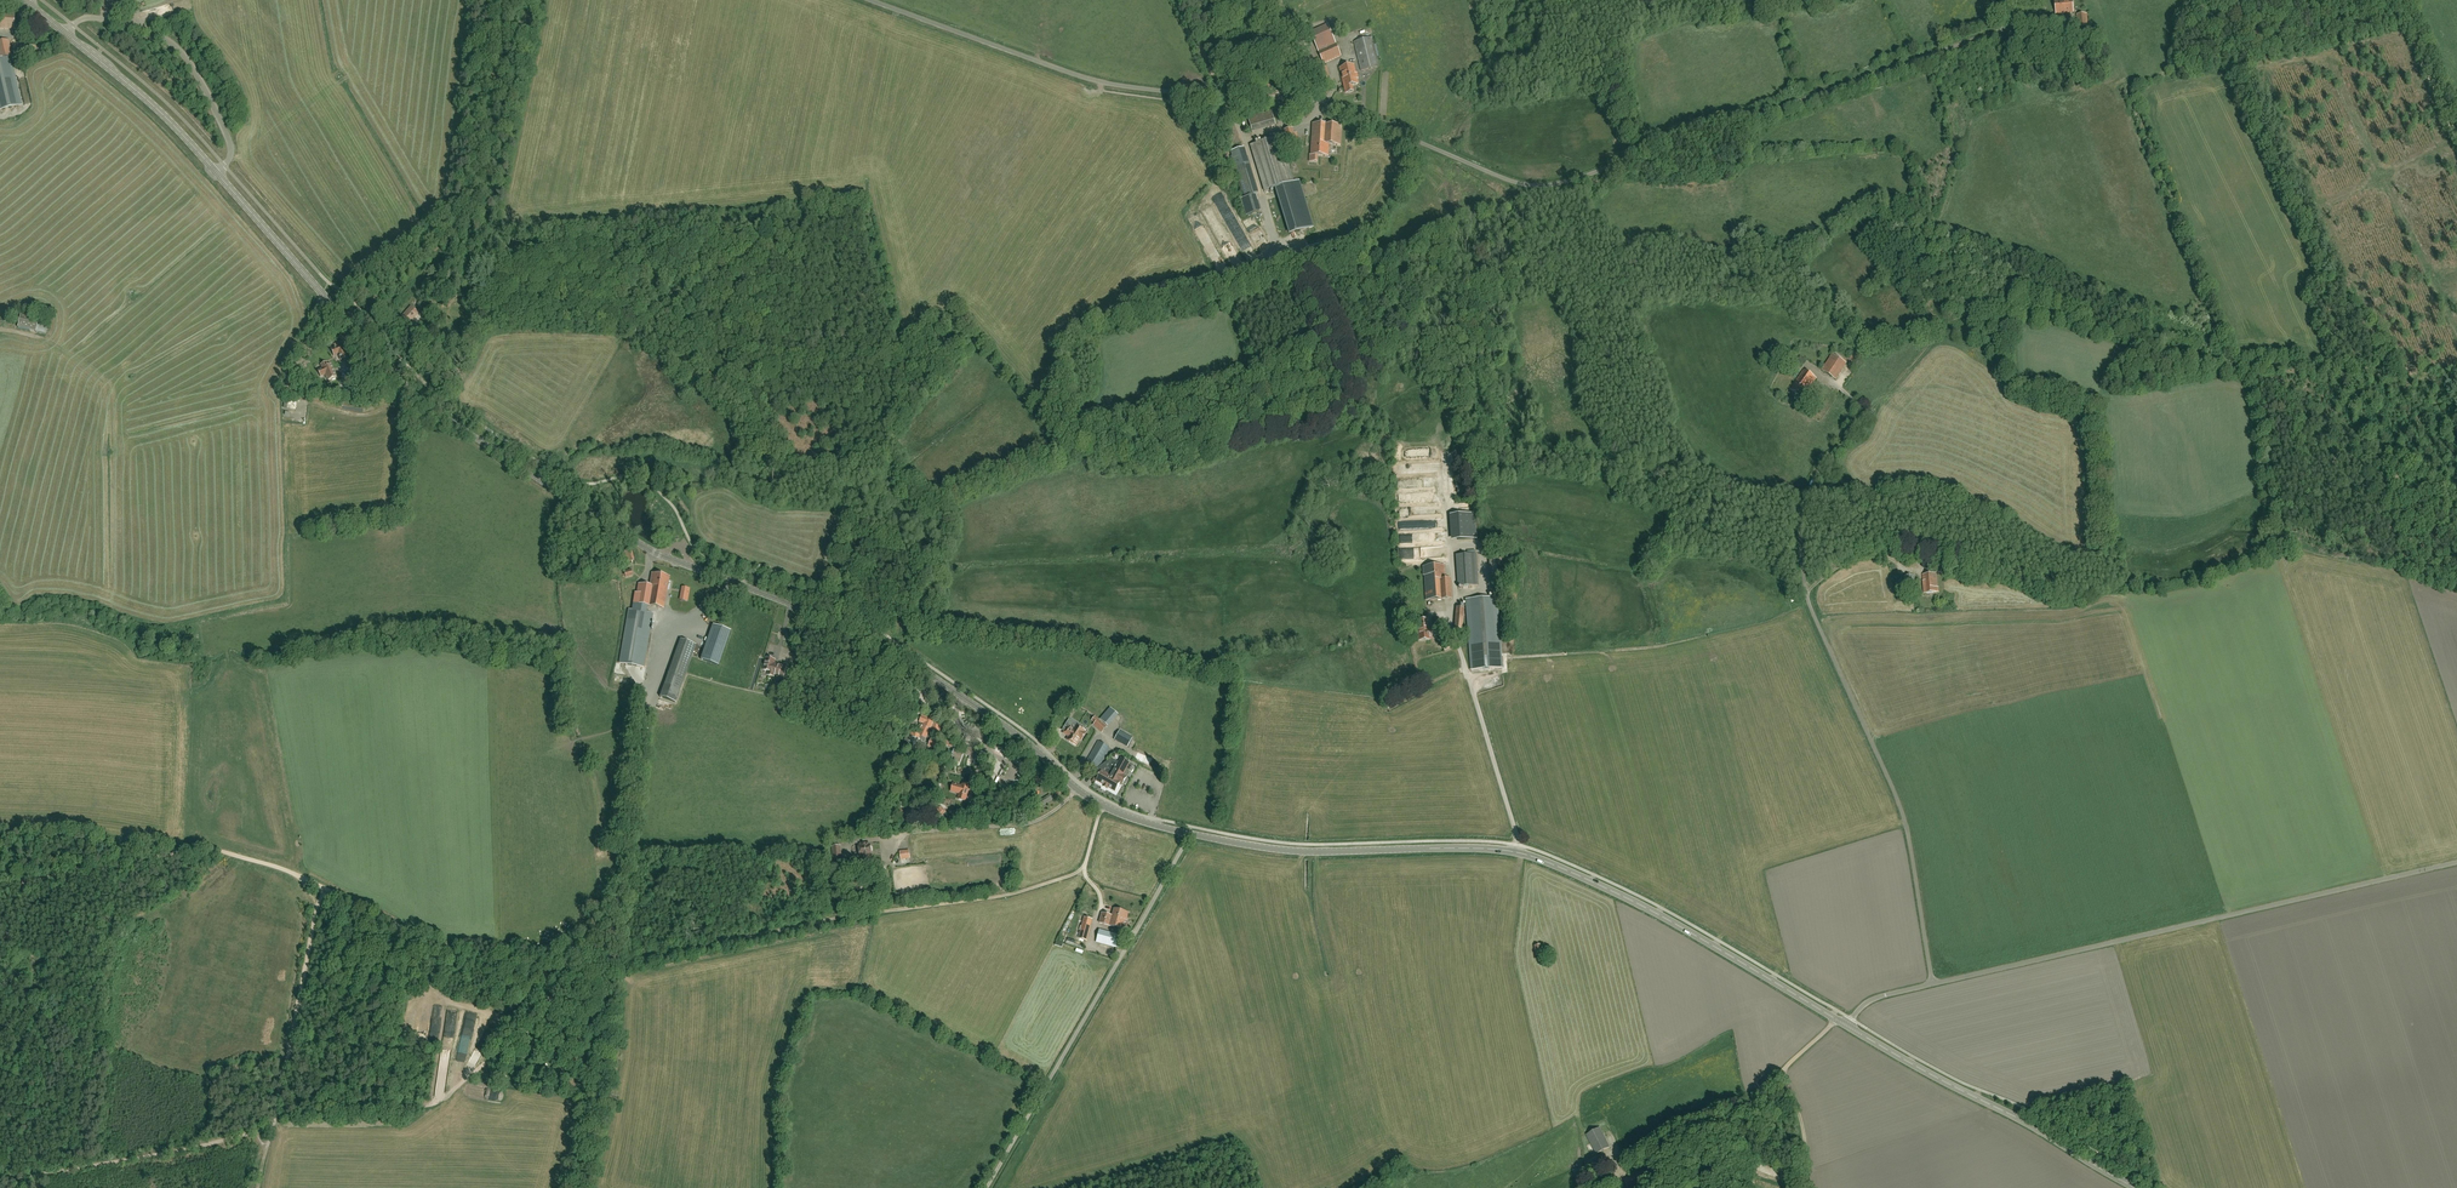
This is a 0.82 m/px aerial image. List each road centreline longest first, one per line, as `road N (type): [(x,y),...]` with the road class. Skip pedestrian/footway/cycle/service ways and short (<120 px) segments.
road 1 (secondary): [(1189,834),(1102,806),(926,671),(855,631),(643,548),(434,413),(180,133),(28,4)]
road 2 (unclassified): [(867,0),(1103,84),(1301,99),(1541,186),(1994,32),(2013,0)]
road 3 (track): [(1102,806),(1085,866),(1072,875),(1001,896),(842,917),(584,971),(506,970),(468,960),(326,888)]
road 4 (secondary): [(1836,1020),(1630,900),(1520,853),(1307,853),(1189,834)]
road 5 (unclassified): [(1933,983),(1909,835),(1816,620),(1801,551),(1810,487),(1862,422)]
road 6 (unclassified): [(1933,983),(2456,864)]
road 7 (unclassified): [(1189,834),(986,1187)]
road 8 (track): [(326,888),(201,849),(0,887)]
road 9 (secondary): [(2134,1187),(1847,1026)]
road 10 (track): [(273,1130),(0,1179)]
road 11 (track): [(2184,344),(2248,367),(2456,380)]
road 12 (track): [(326,888),(273,1130)]
road 13 (track): [(1077,790),(1030,824),(874,839)]
road 14 (track): [(1780,1073),(1736,1114),(1629,1172)]
road 15 (track): [(1808,1187),(1801,1120),(1780,1073)]

